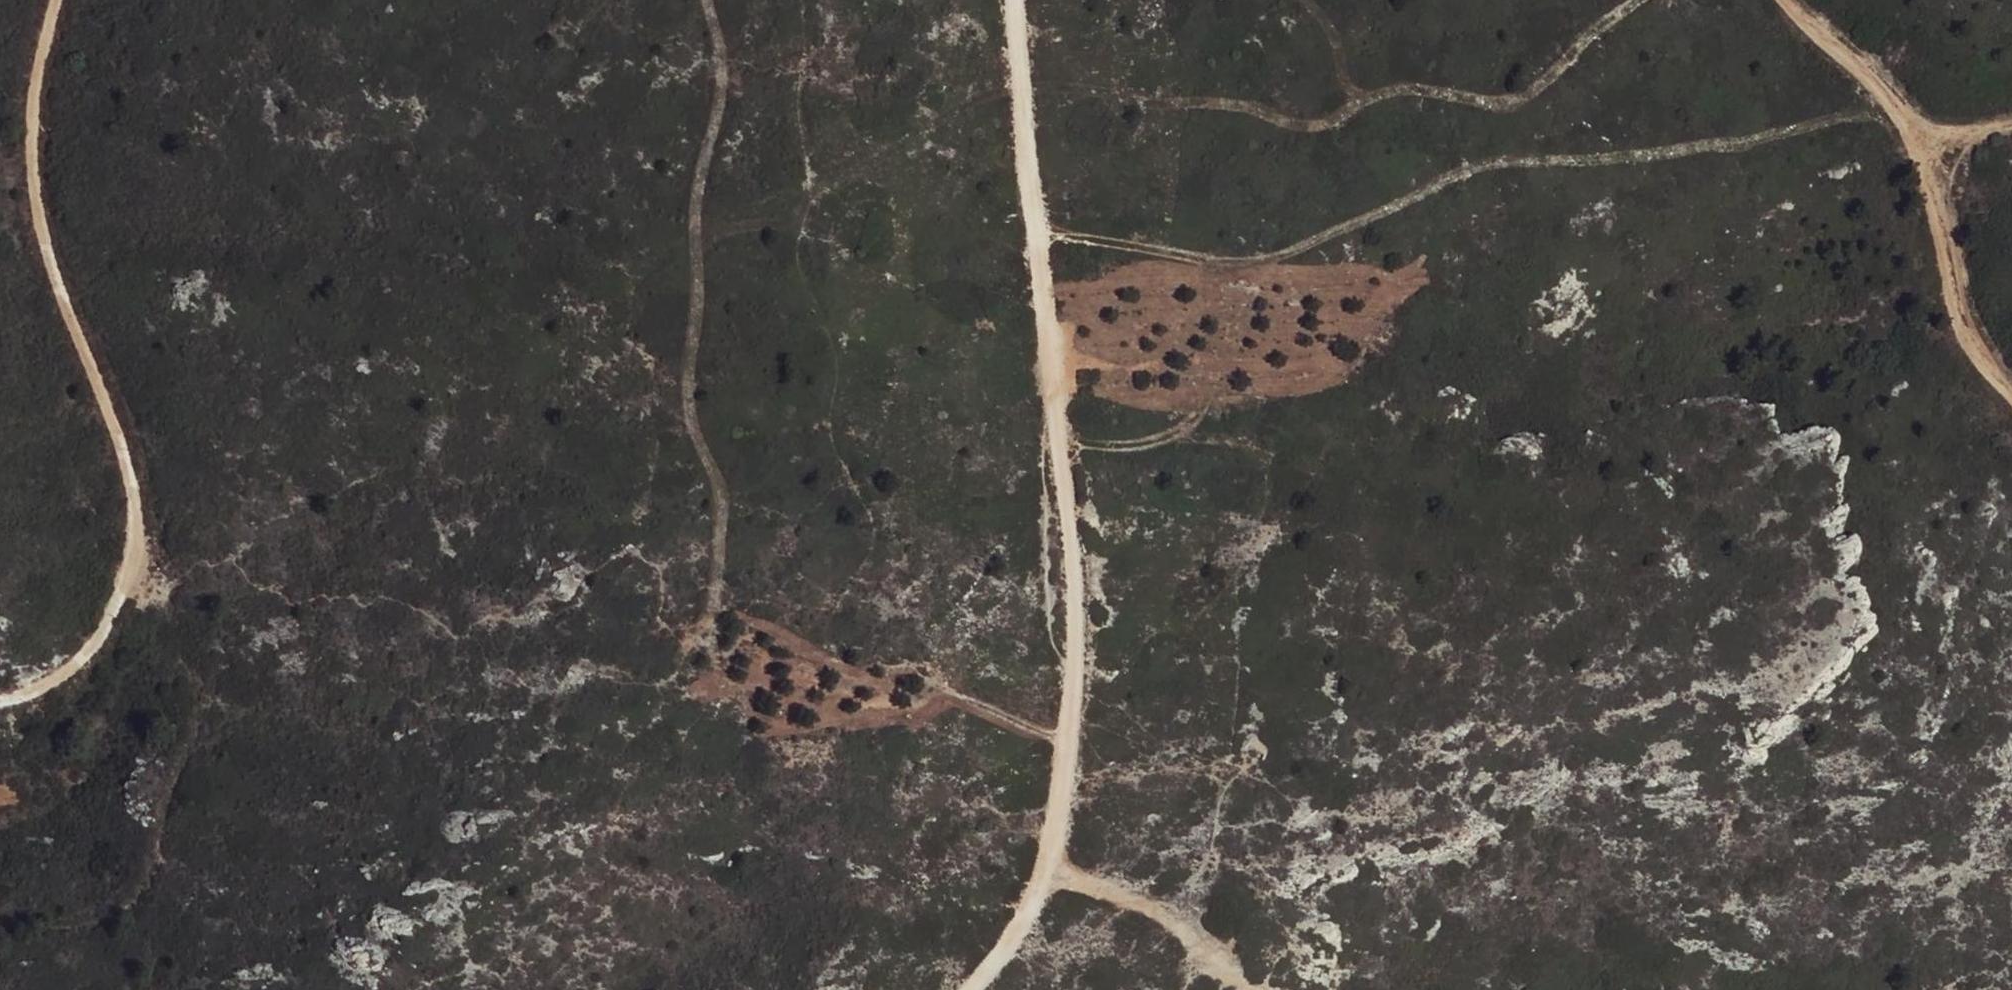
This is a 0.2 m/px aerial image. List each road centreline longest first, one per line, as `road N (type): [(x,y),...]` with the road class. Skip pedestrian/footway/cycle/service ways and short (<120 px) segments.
road 1 (track): [(1015,0),(1074,623),(1066,760),(1042,889),(972,989)]
road 2 (track): [(58,0),(36,92),(32,165),(45,241),(130,471),(137,554),(109,620),(64,675),(0,699)]
road 3 (track): [(1784,0),(1906,117),(1953,310),(2011,397)]

